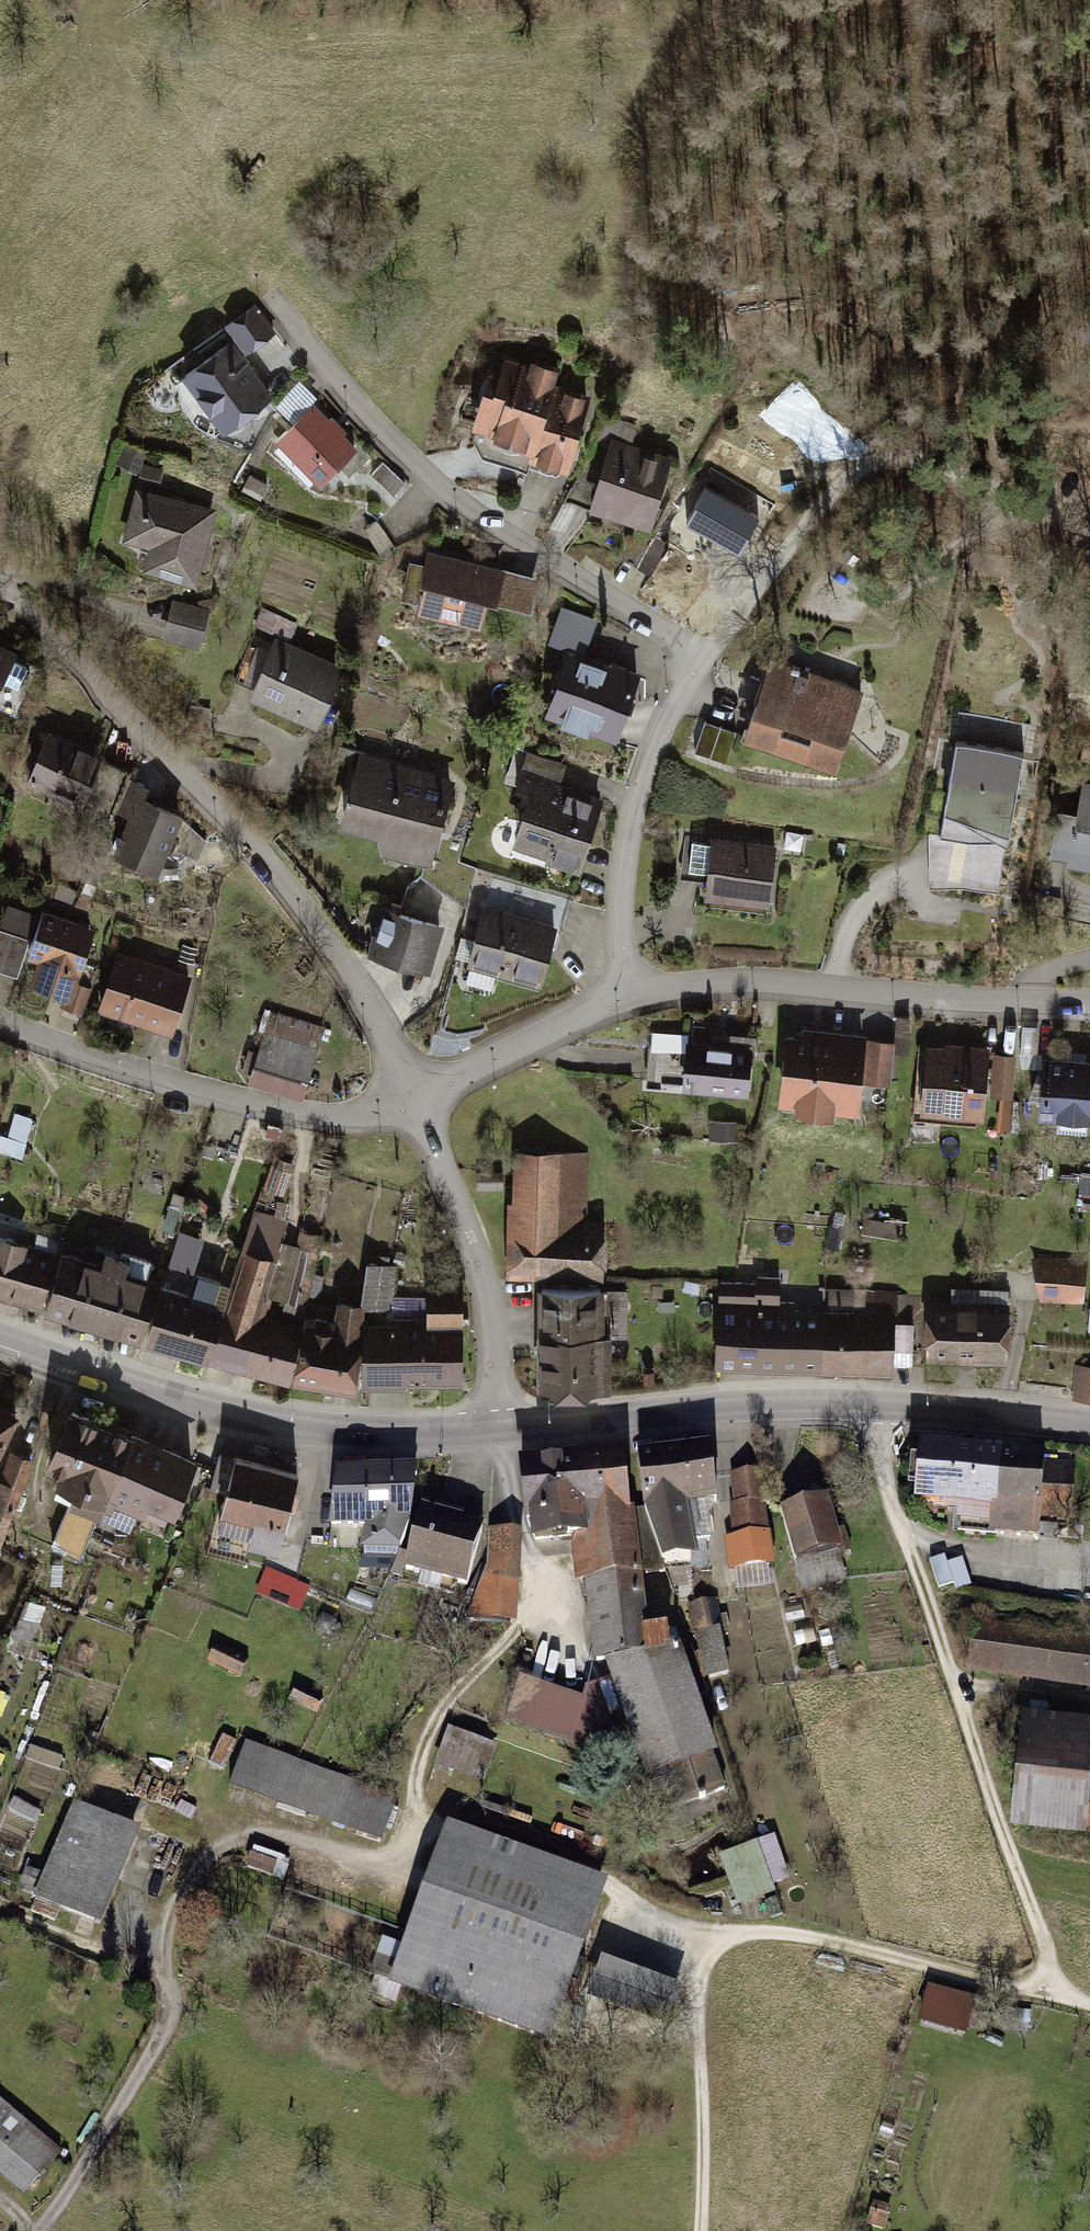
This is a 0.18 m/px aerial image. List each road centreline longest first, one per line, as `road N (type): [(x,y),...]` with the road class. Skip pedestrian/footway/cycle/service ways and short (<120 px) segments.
road 1 (residential): [(413,1100),(365,997),(301,907),(0,580)]
road 2 (secondary): [(502,1429),(752,1408),(863,1409),(1089,1430)]
road 3 (residential): [(707,664),(444,494),(355,403),(270,295)]
road 4 (secondary): [(0,1341),(225,1414),(303,1429),(382,1436),(502,1429)]
road 5 (residential): [(633,995),(743,980),(926,1002),(1089,1006)]
road 6 (residential): [(0,1022),(275,1104),(348,1116),(413,1100)]
road 7 (residential): [(633,995),(623,957),(626,856),(653,759),(707,664)]
road 8 (residential): [(502,1429),(490,1295),(413,1100)]
road 9 (residential): [(413,1100),(633,995)]
road 10 (track): [(904,466),(974,484),(1001,507),(1089,544)]
road 11 (residential): [(707,664),(818,494)]

